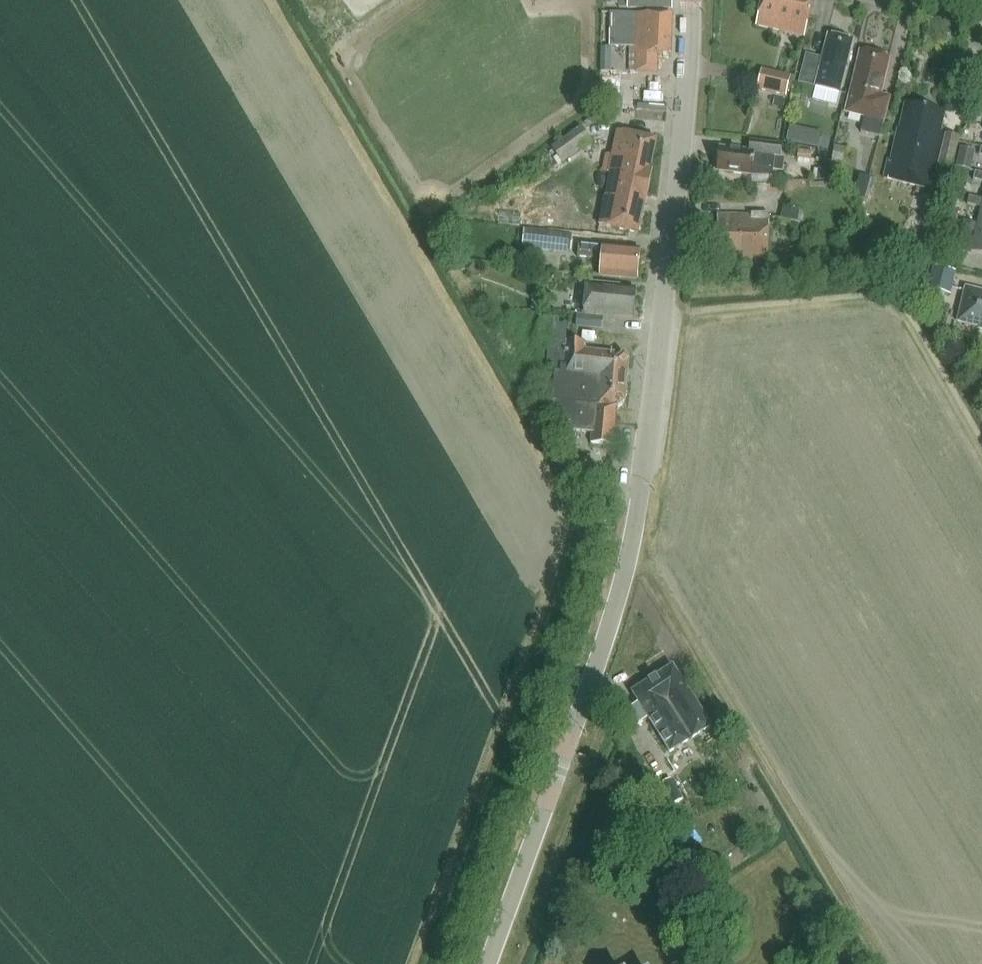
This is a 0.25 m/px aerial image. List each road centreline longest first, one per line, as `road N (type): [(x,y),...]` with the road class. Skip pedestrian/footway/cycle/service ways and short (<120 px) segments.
road 1 (tertiary): [(490,963),(626,568),(659,345),(691,0)]

